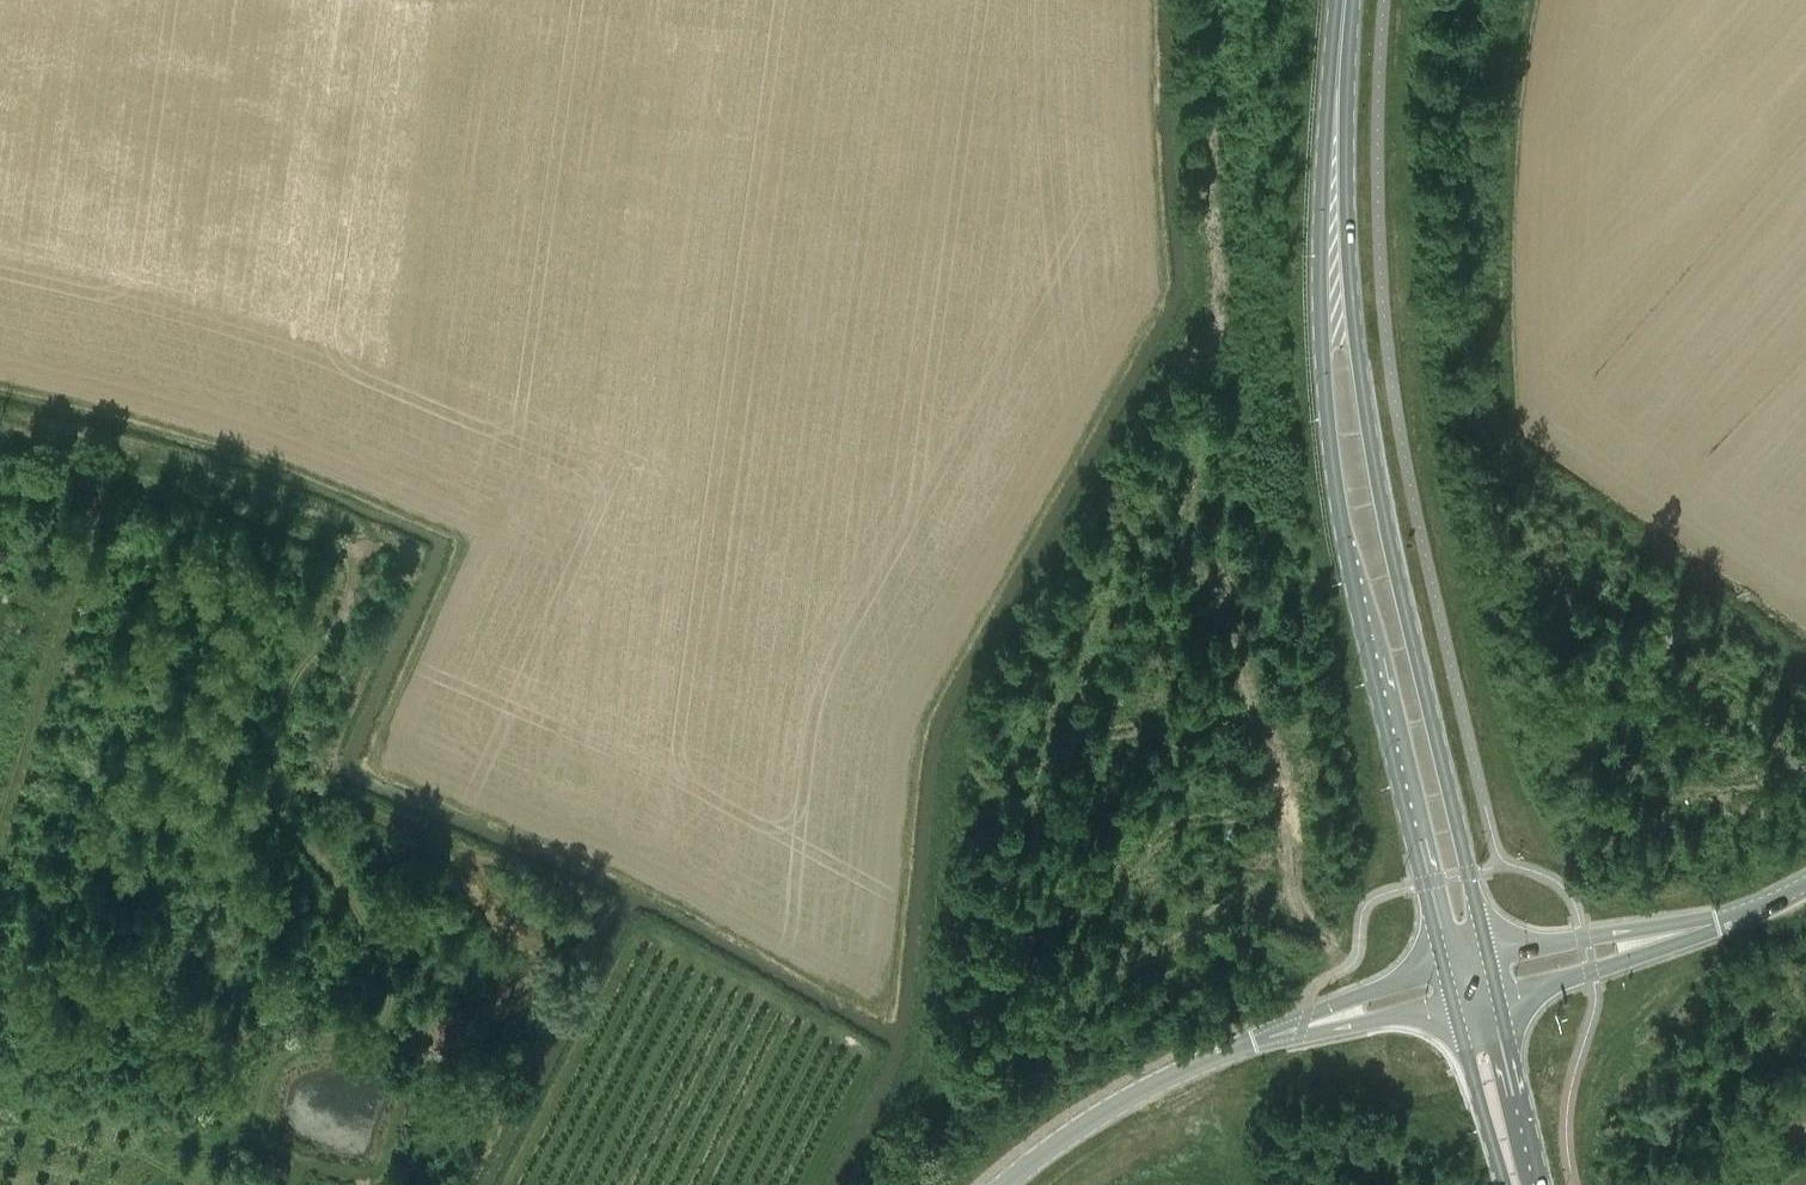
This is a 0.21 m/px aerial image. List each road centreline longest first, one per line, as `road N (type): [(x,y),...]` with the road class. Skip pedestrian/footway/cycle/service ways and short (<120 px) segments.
road 1 (secondary): [(1380,568),(1349,416),(1336,268),(1347,0)]
road 2 (unclassified): [(1001,1184),(1088,1116),(1254,1042),(1480,981)]
road 3 (secondary): [(1380,568),(1480,981)]
road 4 (tertiary): [(1480,981),(1717,924),(1805,881)]
road 5 (secondary): [(1526,1184),(1480,981)]

